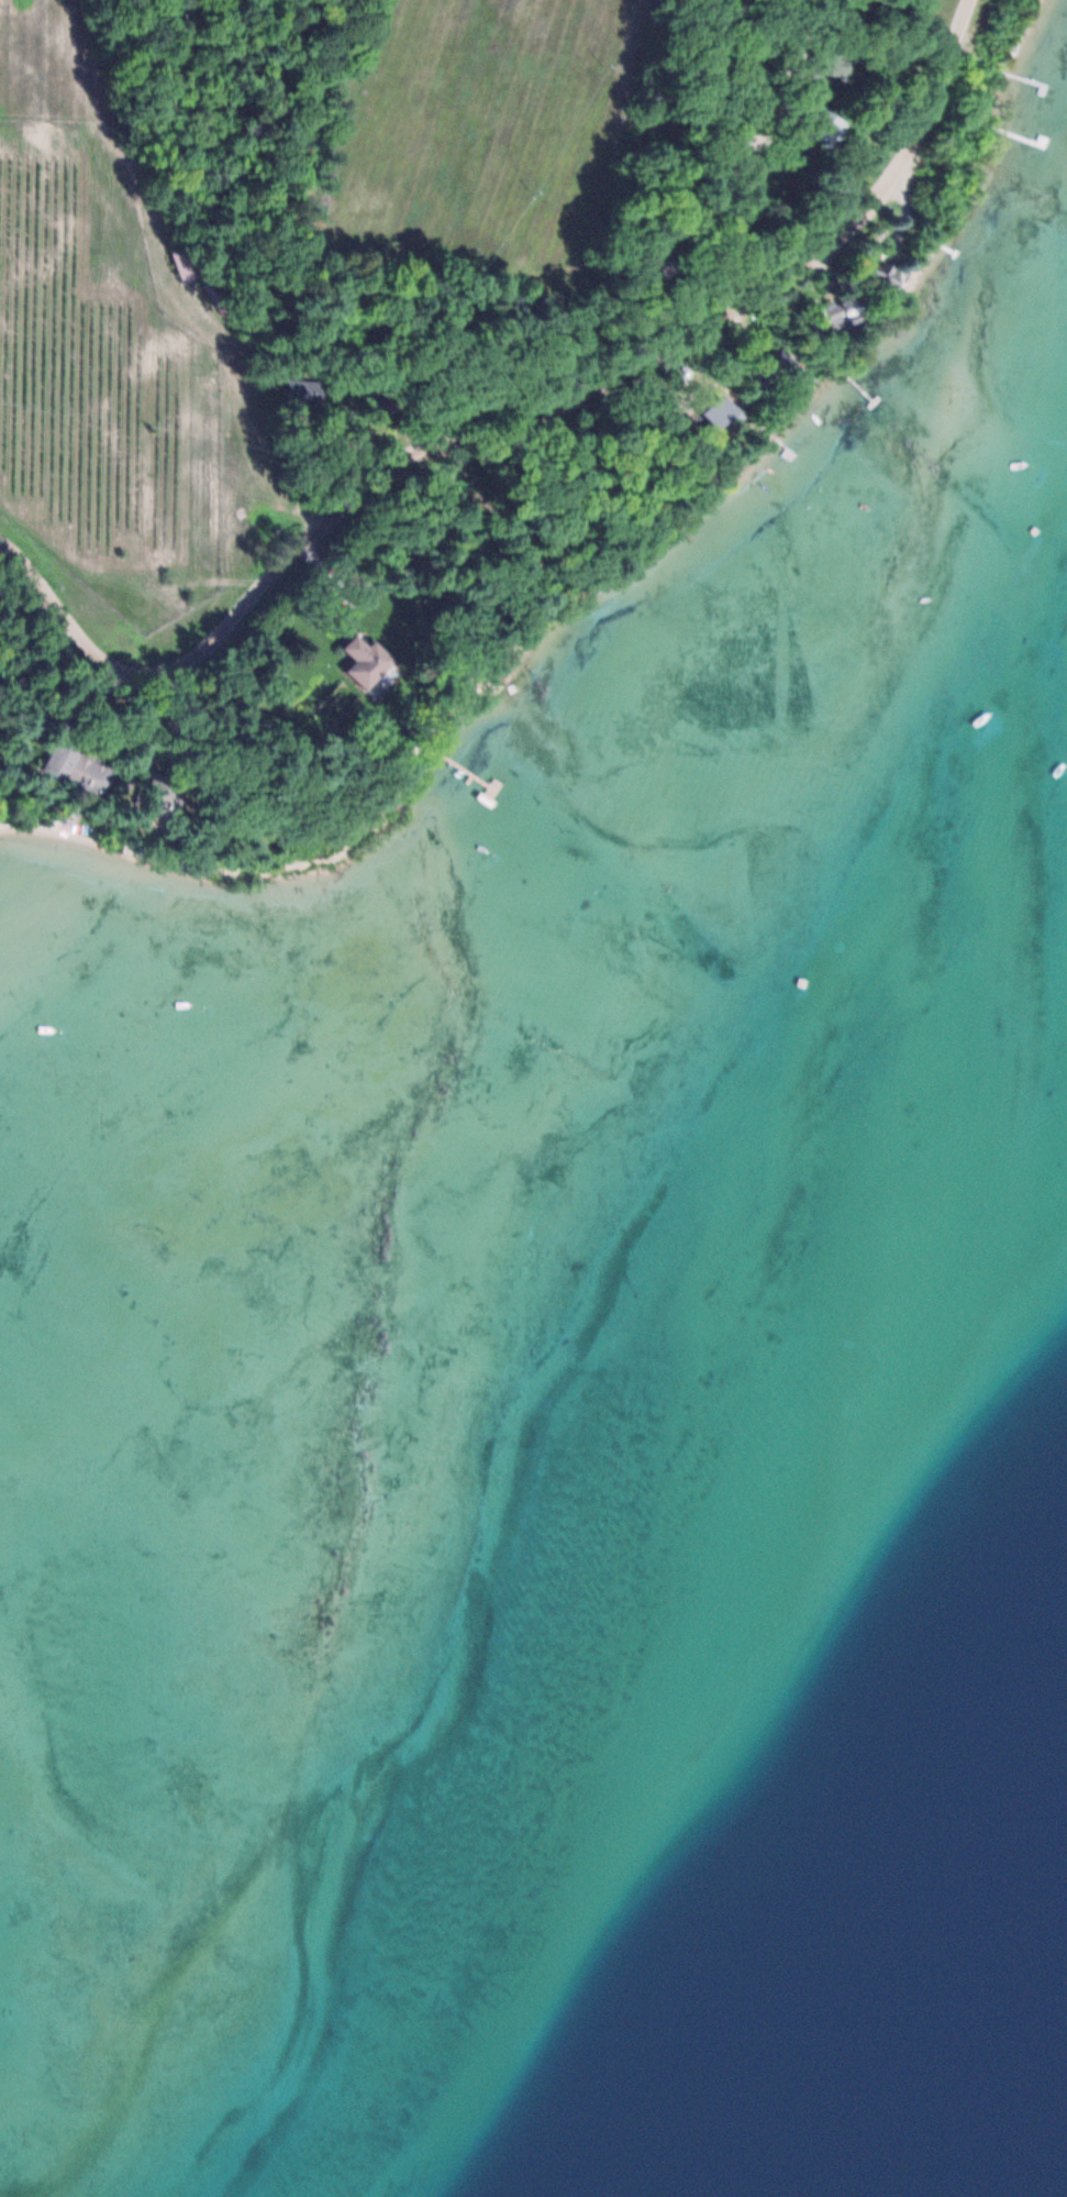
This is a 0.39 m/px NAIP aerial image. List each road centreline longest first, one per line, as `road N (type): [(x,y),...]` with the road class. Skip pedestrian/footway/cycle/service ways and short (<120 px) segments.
road 1 (residential): [(0,540),(99,660),(140,674),(198,651),(309,541),(430,439),(534,407),(668,350),(790,276),(887,188),(943,76),(966,0)]

